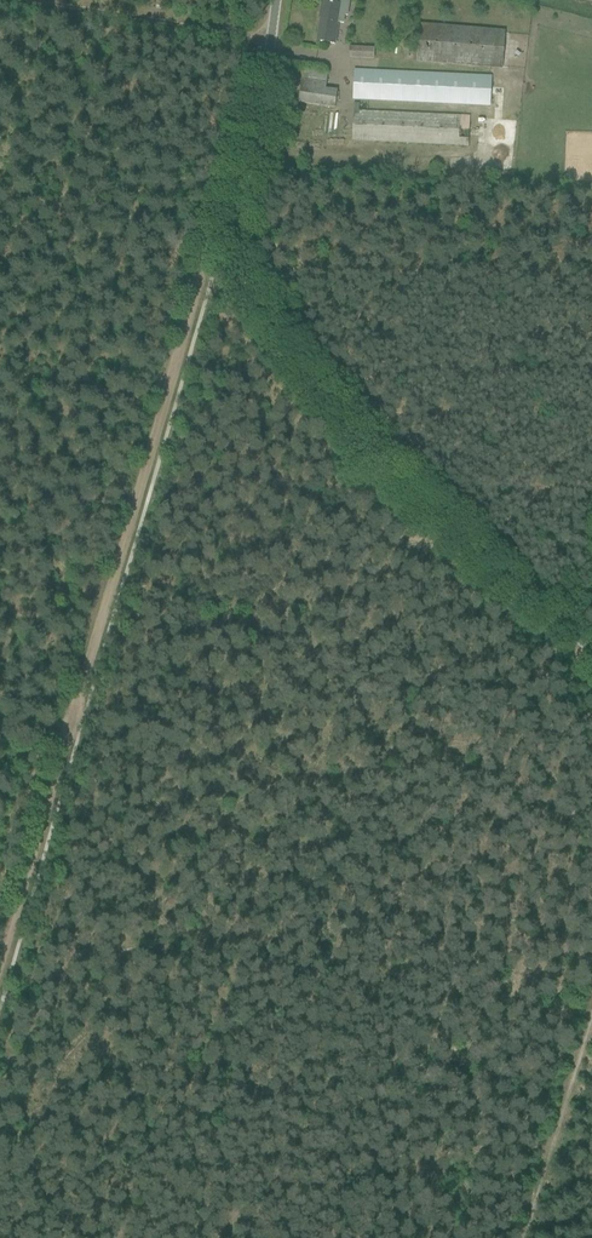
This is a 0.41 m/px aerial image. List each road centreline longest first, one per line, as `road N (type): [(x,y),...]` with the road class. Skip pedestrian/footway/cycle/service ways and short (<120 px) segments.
road 1 (unclassified): [(591,644),(411,497),(256,299),(238,215),(274,0)]
road 2 (track): [(238,215),(208,250),(193,289),(67,735)]
road 3 (track): [(67,735),(0,973)]
road 4 (track): [(591,1013),(523,1237)]
road 5 (track): [(42,0),(269,37)]

